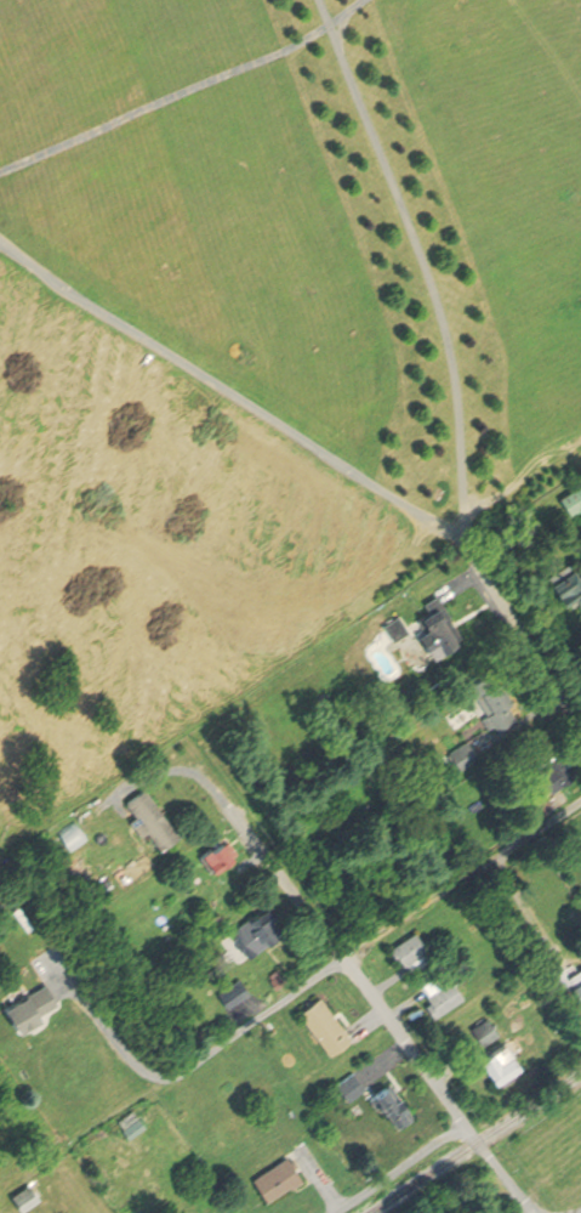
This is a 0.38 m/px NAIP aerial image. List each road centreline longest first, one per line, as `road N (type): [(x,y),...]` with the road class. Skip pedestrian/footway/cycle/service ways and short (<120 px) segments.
road 1 (residential): [(580,722),(467,555),(448,347),(334,22)]
road 2 (residential): [(533,1212),(342,948),(201,773)]
road 3 (track): [(361,0),(334,22),(0,166)]
road 4 (residential): [(337,1212),(471,1129)]

